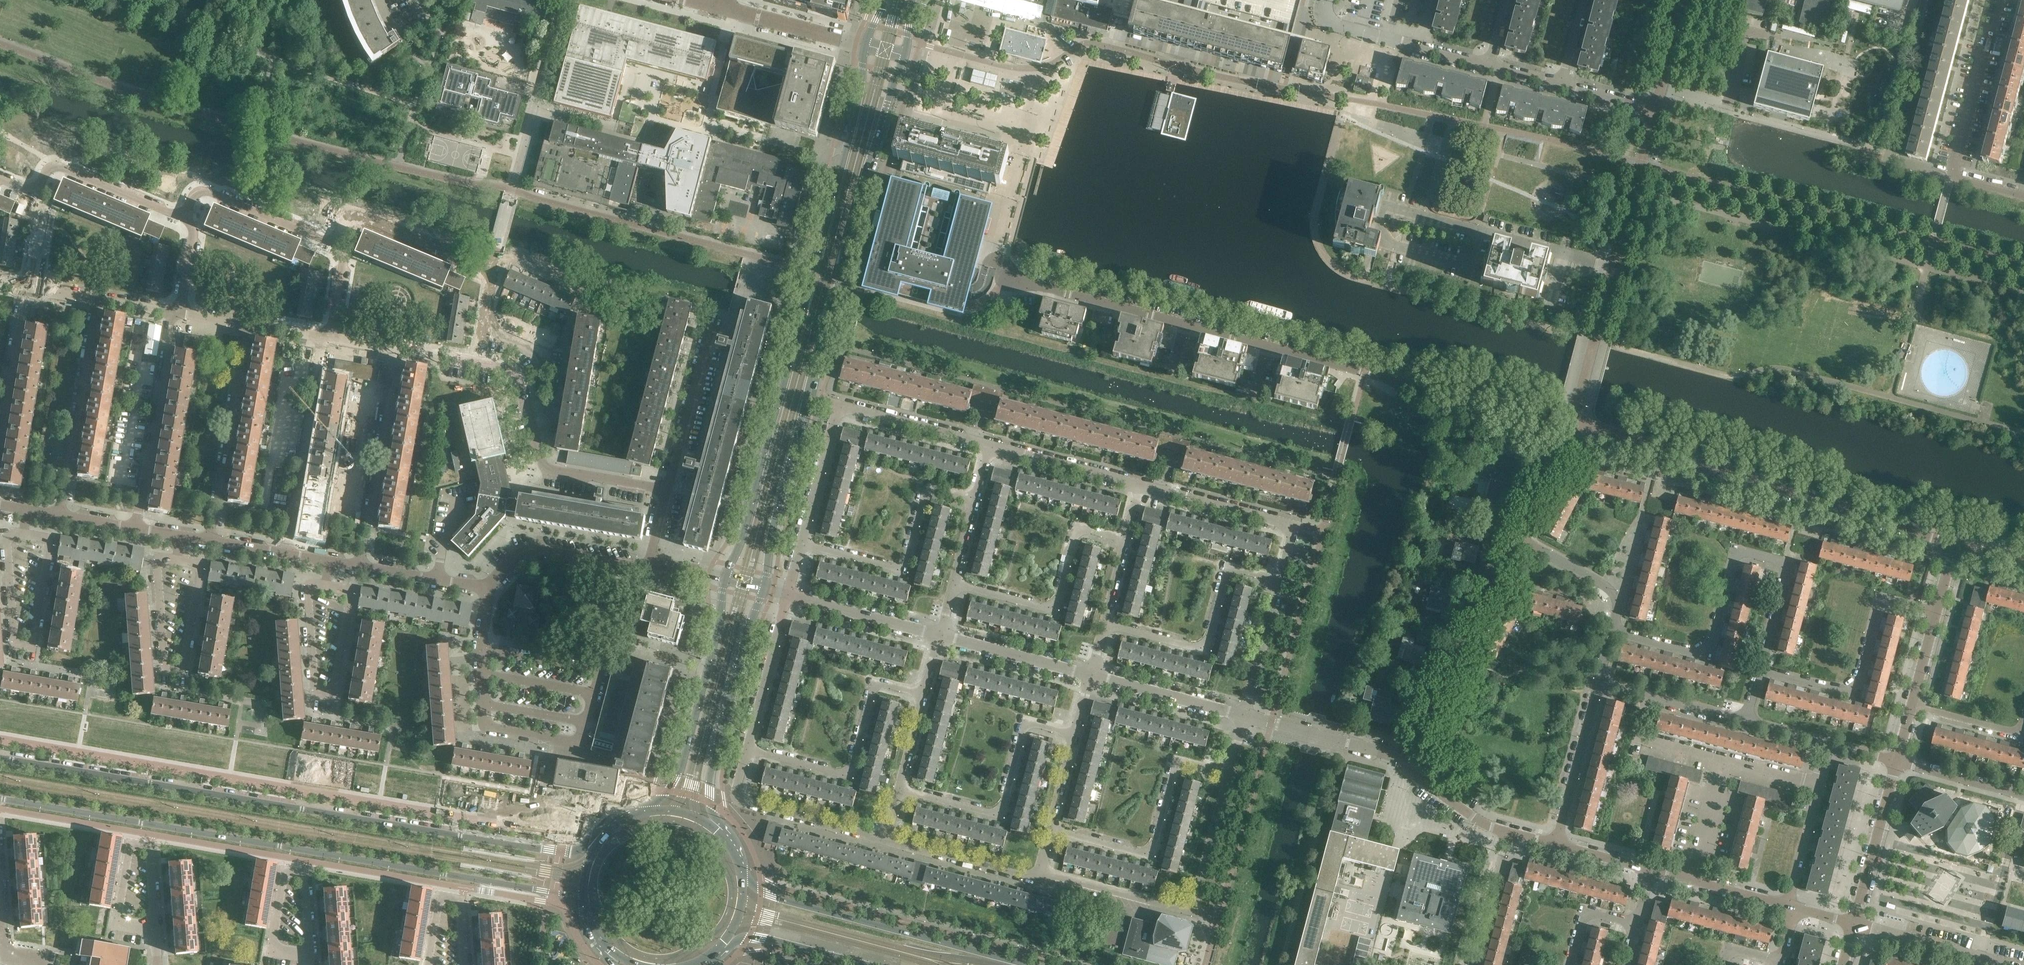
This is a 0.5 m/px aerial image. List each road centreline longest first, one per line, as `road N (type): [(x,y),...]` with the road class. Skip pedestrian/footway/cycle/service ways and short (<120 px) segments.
road 1 (tertiary): [(605,829),(574,851),(537,849),(0,758)]
road 2 (tertiary): [(0,798),(584,901)]
road 3 (residential): [(1550,464),(1387,379),(1007,276)]
road 4 (secondary): [(765,588),(824,325),(905,55)]
road 5 (secondary): [(866,45),(822,242),(725,577)]
road 6 (residential): [(483,589),(485,724),(576,741),(648,565)]
road 7 (residential): [(1955,545),(1569,431)]
road 8 (residential): [(1763,669),(1789,563),(1735,556),(1711,647),(1700,652),(1616,629)]
road 9 (secondary): [(1026,964),(770,896),(744,877)]
road 10 (residential): [(673,496),(543,473),(522,379),(478,367)]
road 11 (residential): [(478,367),(487,278),(360,224),(331,239)]
road 12 (residential): [(1401,759),(1514,531)]
road 13 (residential): [(1480,229),(1472,263),(1389,242),(1378,223),(1383,203),(1470,226)]
road 14 (secondary): [(723,831),(710,775),(765,588)]
road 15 (residential): [(1763,669),(1854,694),(1880,599),(1937,613)]
road 16 (residential): [(747,748),(848,775),(880,681),(926,691)]
road 17 (residential): [(176,561),(200,574),(184,665),(175,672),(165,666),(162,558)]
road 18 (secondary): [(725,577),(678,775),(647,810)]
road 19 (residential): [(1052,830),(1152,854),(1179,763),(1229,777)]
road 20 (residential): [(900,791),(994,814),(1003,811),(1026,725),(1078,733)]
road 21 (residential): [(2023,194),(1956,172),(1999,0)]
road 22 (residential): [(23,533),(6,539),(19,645),(32,641),(48,547),(41,536)]
road 23 (residential): [(800,545),(903,572),(929,488),(976,500)]
road 24 (residential): [(954,585),(1054,613),(1080,528),(1128,540)]
road 25 (residential): [(1107,623),(1205,650),(1230,565),(1280,578)]
road 26 (residential): [(325,586),(308,592),(319,694),(335,688),(346,590)]
road 27 (residential): [(286,555),(327,340)]
road 28 (residential): [(57,516),(100,302)]
road 29 (residential): [(136,529),(177,315)]
road 30 (residential): [(208,542),(249,328)]
road 31 (residential): [(360,568),(402,355)]
road 32 (residential): [(1280,578),(1294,523),(1142,484)]
road 33 (residential): [(887,840),(743,802),(736,788),(747,748)]
road 34 (residential): [(483,589),(526,540),(648,565)]
road 35 (residential): [(673,496),(716,313)]
road 36 (unclassified): [(1569,431),(1616,265)]
road 37 (residential): [(1557,845),(1602,681)]
road 38 (residential): [(1854,924),(1897,762)]
road 39 (residential): [(179,213),(159,212),(55,169),(30,188)]
road 40 (residential): [(1041,871),(1028,877),(887,840)]
road 41 (residential): [(331,239),(215,202),(179,213)]
road 42 (residential): [(787,594),(941,635)]
road 43 (residential): [(2008,964),(1854,924)]
road 44 (residential): [(747,748),(787,594)]
road 45 (residential): [(1616,629),(1620,593),(1514,531)]
road 46 (unclassified): [(1616,265),(1654,111)]
road 47 (residential): [(941,635),(1093,677)]
road 48 (residential): [(1093,677),(1245,718)]
road 49 (residential): [(1193,911),(1041,871)]
road 50 (residential): [(1142,484),(991,446)]
road 51 (residential): [(991,446),(840,410)]
road 52 (secondary): [(723,947),(761,937),(867,964)]
road 53 (residential): [(866,45),(725,9)]
road 54 (residential): [(1245,718),(1280,578)]
road 55 (residential): [(800,545),(840,410)]
road 56 (residential): [(1480,229),(1616,265)]
road 57 (residential): [(1193,911),(1229,777)]
road 58 (residential): [(0,426),(27,290)]
road 59 (unclassified): [(1470,964),(1506,833)]
road 60 (residential): [(310,955),(274,948),(285,872),(306,876)]
road 61 (residential): [(158,926),(119,919),(129,850),(152,856)]
road 62 (residential): [(2023,795),(1897,762)]
road 63 (residential): [(1506,833),(1482,823),(1401,759)]
road 64 (residential): [(1720,762),(1642,742),(1650,695)]
road 65 (residential): [(2023,723),(2021,735),(1912,706)]
road 66 (residential): [(1790,908),(1816,787)]
road 67 (residential): [(1691,881),(1720,762)]

